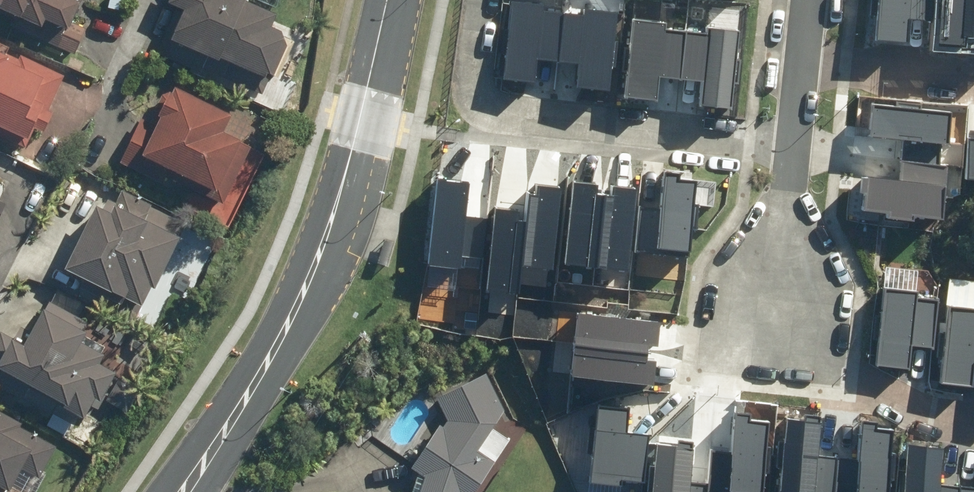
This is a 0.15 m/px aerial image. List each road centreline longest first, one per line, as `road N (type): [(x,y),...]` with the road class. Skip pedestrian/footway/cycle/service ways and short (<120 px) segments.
road 1 (tertiary): [(389,0),(365,111),(317,254),(283,331),(183,491)]
road 2 (residential): [(487,0),(470,110),(794,140)]
road 3 (residential): [(774,343),(906,411),(973,422)]
road 4 (residential): [(794,140),(774,343)]
road 5 (residential): [(803,61),(973,76)]

